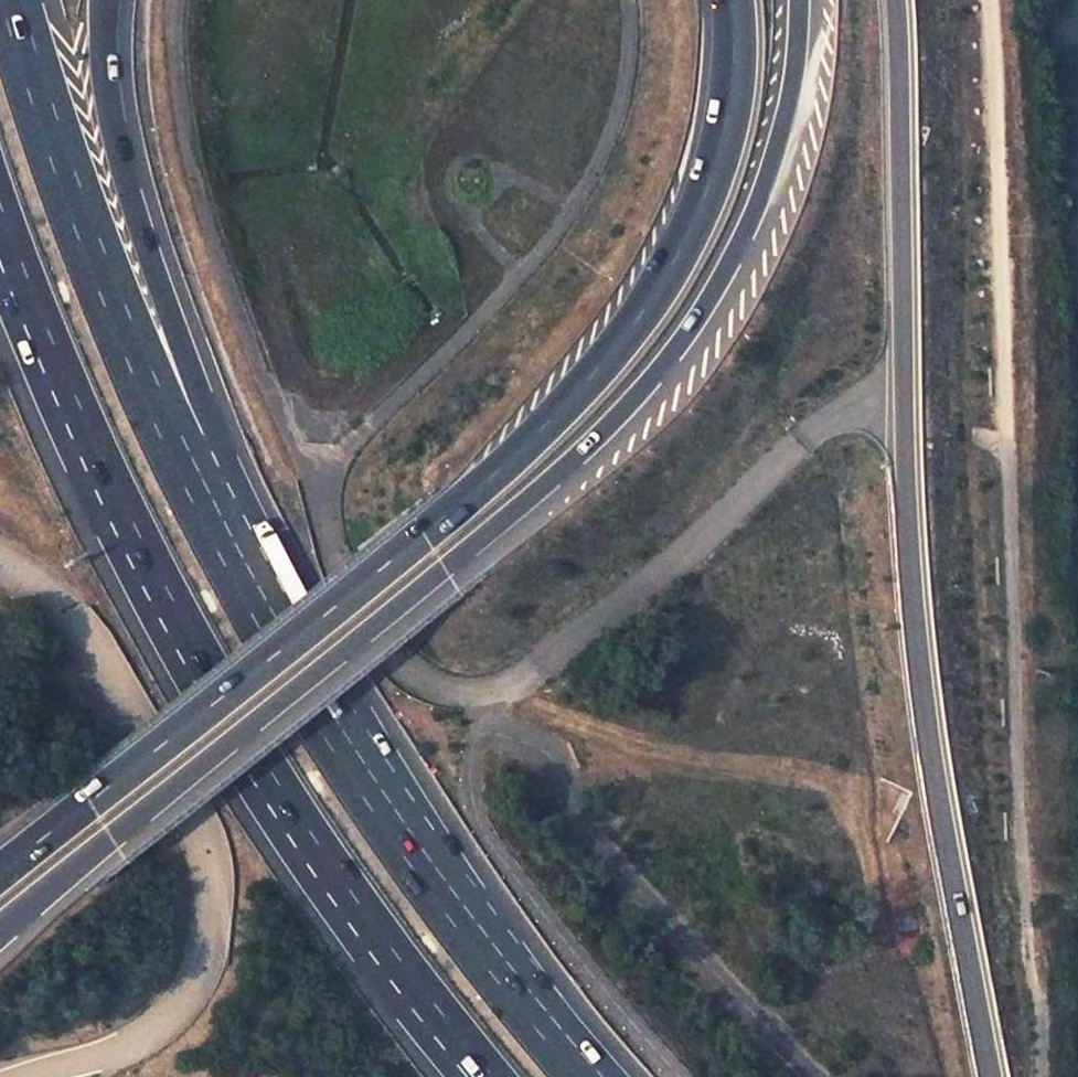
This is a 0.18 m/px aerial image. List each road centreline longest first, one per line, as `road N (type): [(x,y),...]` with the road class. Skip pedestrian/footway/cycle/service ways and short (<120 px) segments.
road 1 (motorway): [(0,931),(540,488),(642,391),(716,290),(753,214),(793,84),(798,0)]
road 2 (motorway): [(730,0),(729,97),(701,202),(652,295),(587,378),(421,535),(0,871)]
road 3 (trunk): [(991,1076),(927,744),(907,577),(892,0)]
road 4 (track): [(986,0),(1019,811),(1041,1013),(1038,1076)]
road 5 (motorway): [(0,231),(83,439),(221,710),(330,880),(480,1076)]
road 6 (motorway): [(591,1076),(408,846),(344,749),(190,475)]
road 7 (motorway): [(190,475),(108,290),(12,0)]
road 8 (motorway): [(190,475),(192,373),(122,164),(107,0)]

